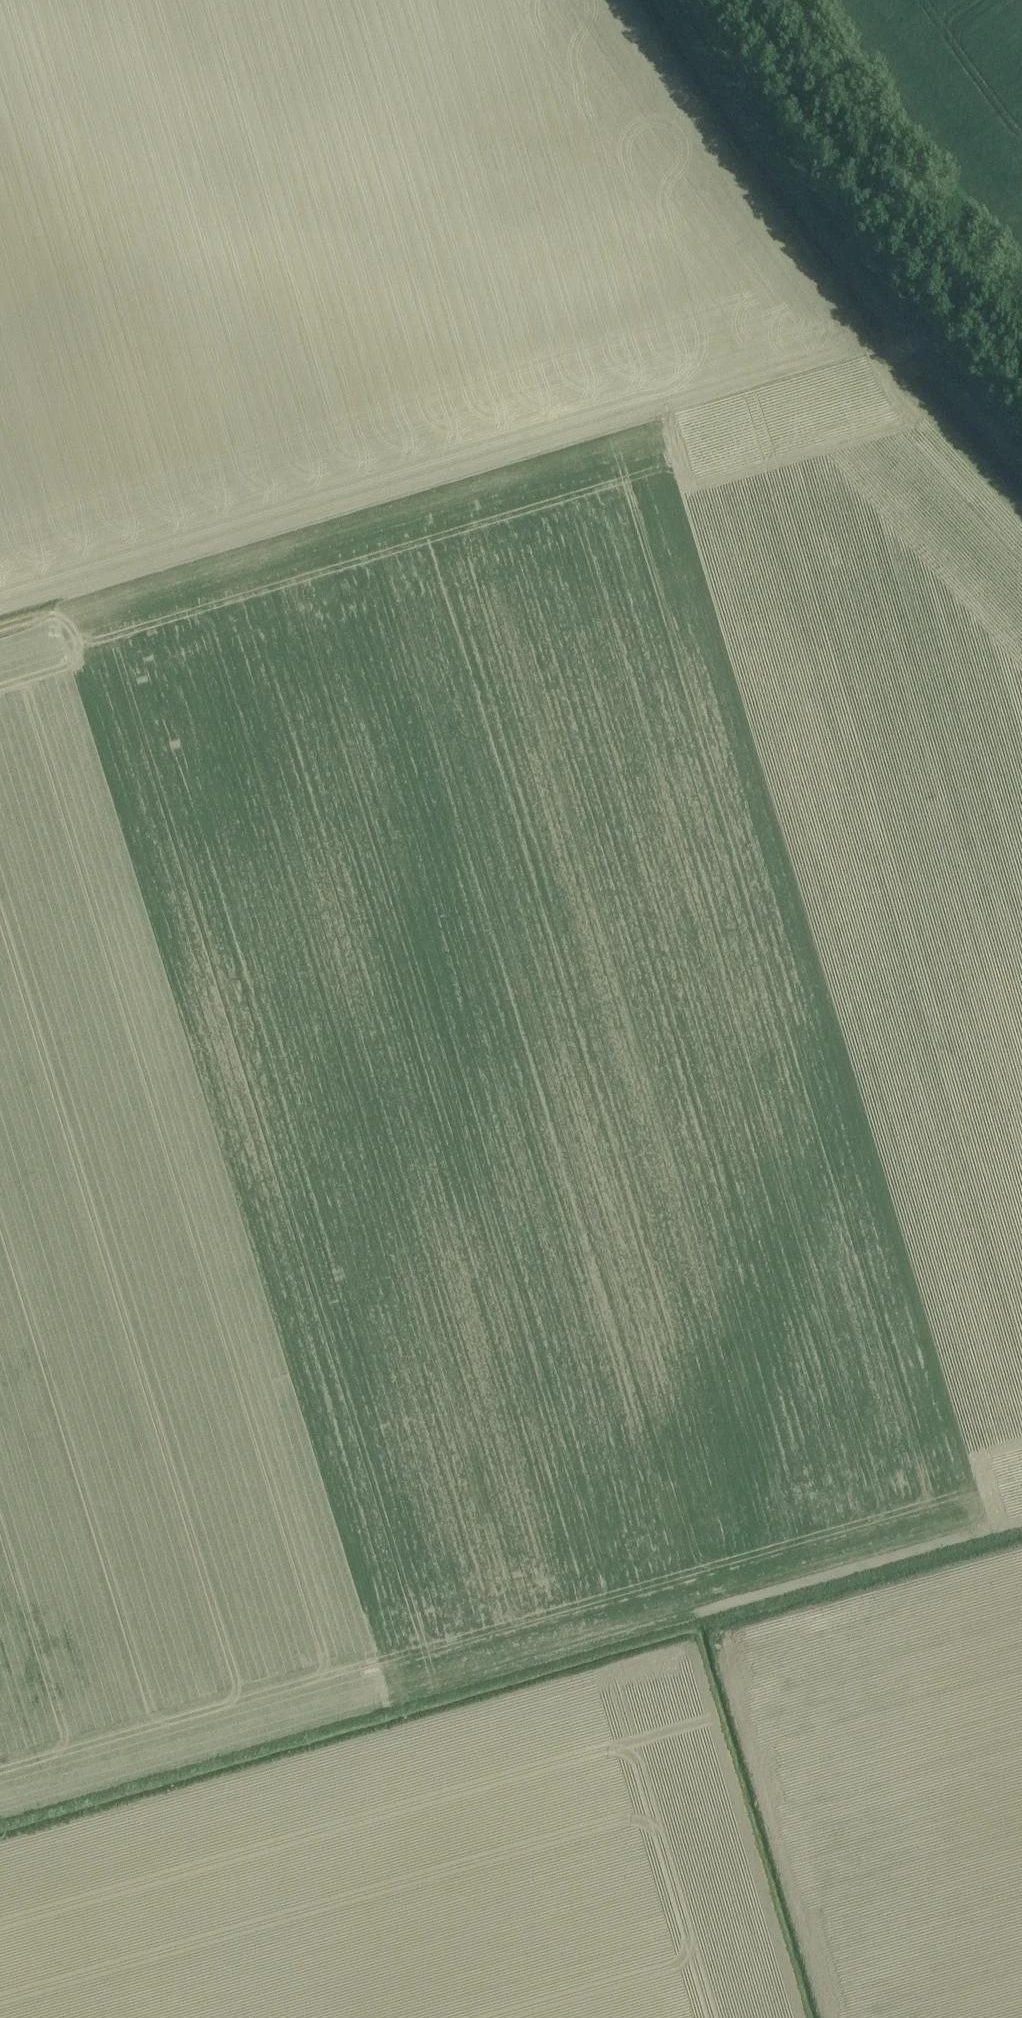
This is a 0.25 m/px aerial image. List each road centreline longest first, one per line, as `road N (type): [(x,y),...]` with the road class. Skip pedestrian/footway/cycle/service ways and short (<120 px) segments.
road 1 (track): [(685,0),(836,217),(1021,436)]

